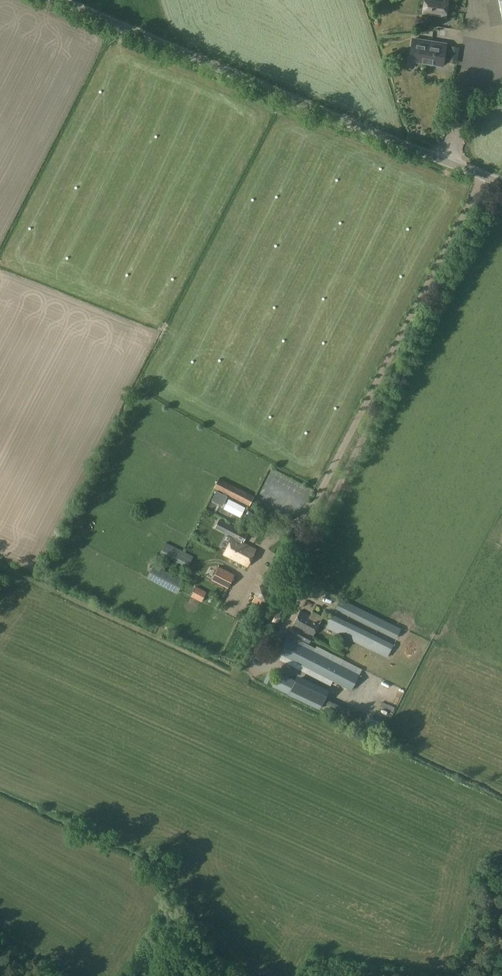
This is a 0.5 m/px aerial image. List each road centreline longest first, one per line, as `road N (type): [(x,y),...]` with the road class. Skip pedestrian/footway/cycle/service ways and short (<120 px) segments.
road 1 (unclassified): [(501,186),(54,0)]
road 2 (track): [(229,671),(0,563)]

